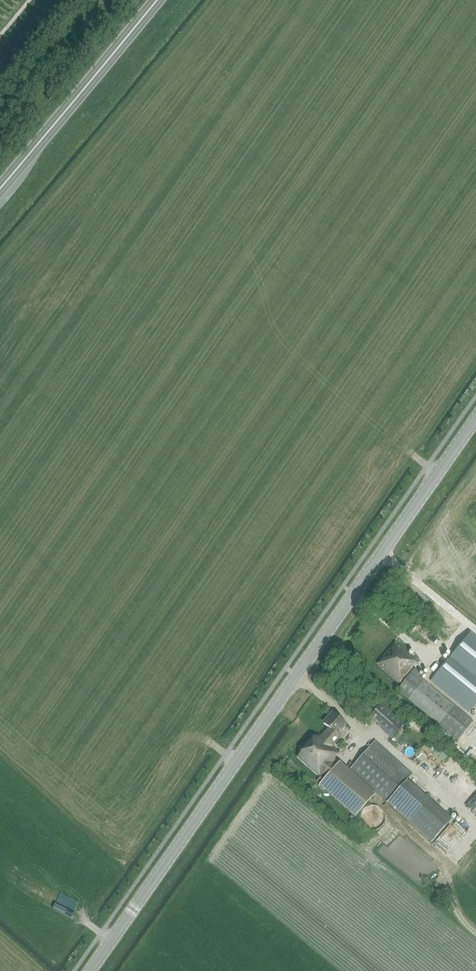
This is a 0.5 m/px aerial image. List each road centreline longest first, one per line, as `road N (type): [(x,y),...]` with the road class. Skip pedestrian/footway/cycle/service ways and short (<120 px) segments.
road 1 (tertiary): [(91,970),(475,420)]
road 2 (trunk): [(0,189),(152,0)]

